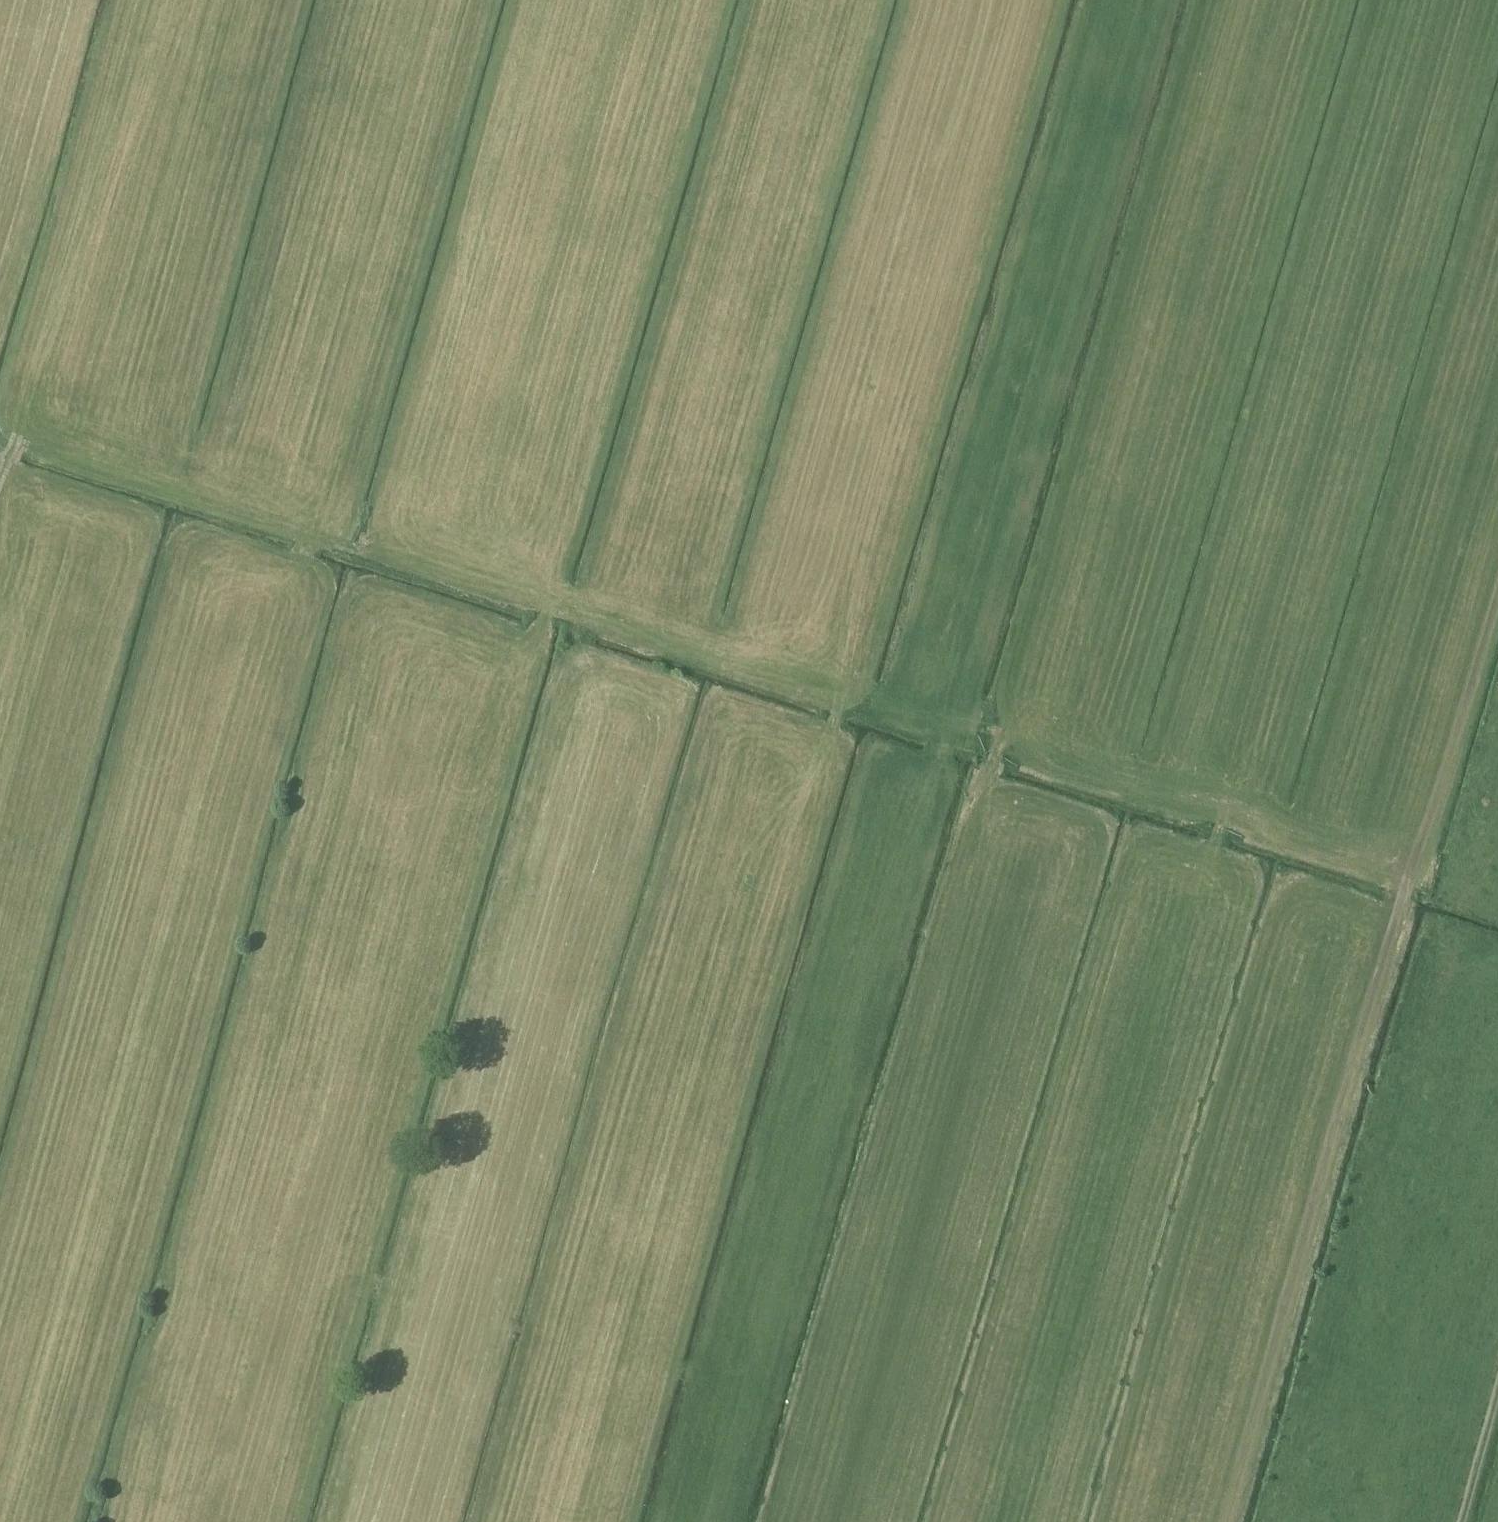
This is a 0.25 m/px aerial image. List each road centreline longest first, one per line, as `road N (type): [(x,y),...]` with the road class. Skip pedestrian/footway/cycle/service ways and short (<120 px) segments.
road 1 (track): [(1463,1521),(1497,1394)]

